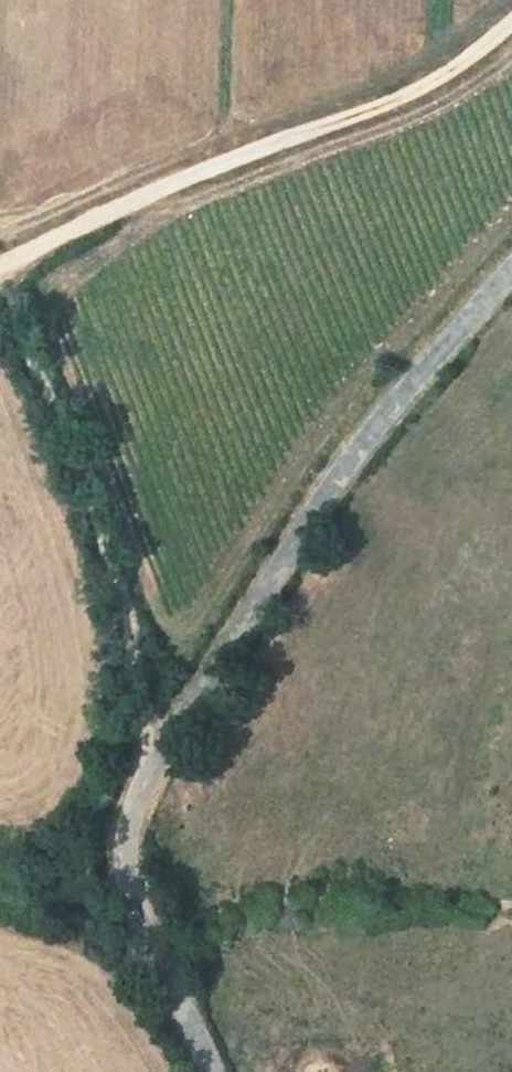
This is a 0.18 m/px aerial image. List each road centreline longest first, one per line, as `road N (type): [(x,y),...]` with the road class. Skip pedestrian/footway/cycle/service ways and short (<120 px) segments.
road 1 (unclassified): [(207,1071),(134,903),(125,853),(135,806),(339,475),(511,268)]
road 2 (track): [(0,264),(103,209),(445,78),(511,22)]
road 3 (track): [(0,309),(119,571),(134,640),(142,758),(153,767)]

